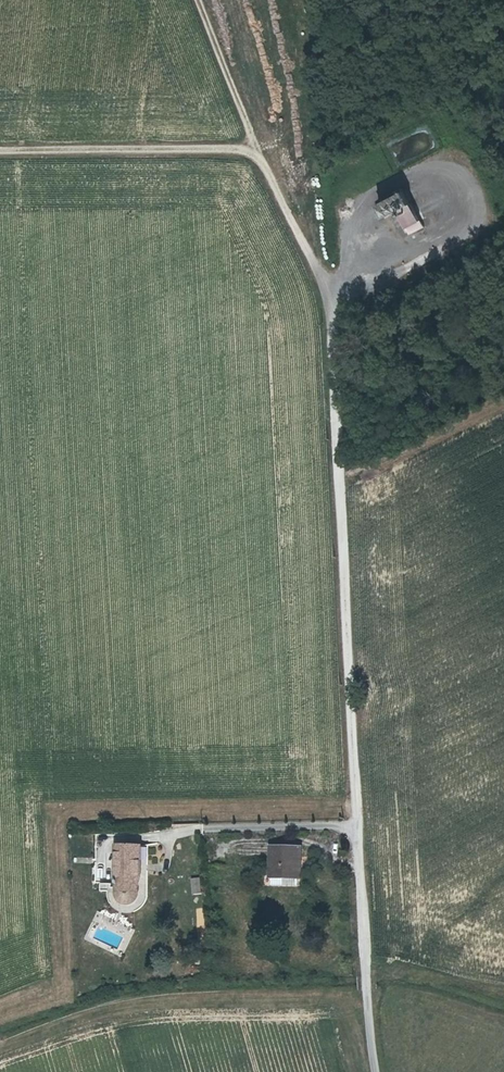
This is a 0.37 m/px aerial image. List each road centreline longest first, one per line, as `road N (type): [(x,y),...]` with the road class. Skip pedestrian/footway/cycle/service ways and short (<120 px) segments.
road 1 (track): [(0,153),(246,153),(261,163),(337,287),(347,357),(353,817)]
road 2 (unclassified): [(353,817),(373,1071)]
road 3 (track): [(261,163),(205,0)]

